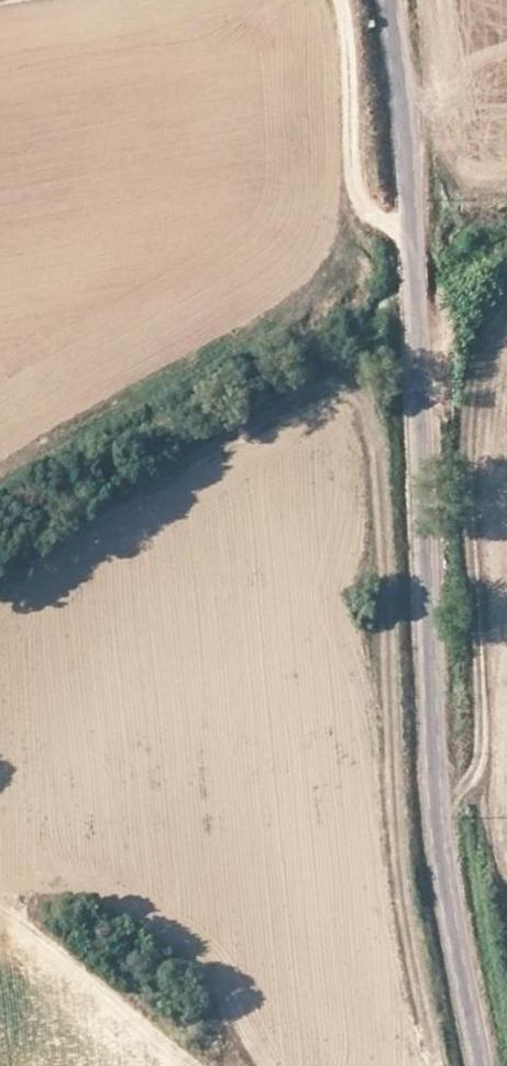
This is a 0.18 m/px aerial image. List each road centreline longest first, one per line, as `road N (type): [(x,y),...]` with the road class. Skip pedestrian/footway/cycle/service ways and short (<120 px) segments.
road 1 (tertiary): [(390,0),(413,228),(438,852),(477,1065)]
road 2 (track): [(362,210),(319,307),(317,341),(320,355),(363,394),(372,427),(397,858),(433,1065)]
road 3 (track): [(435,798),(462,784),(480,738),(467,409),(483,333),(506,294)]
road 4 (track): [(413,228),(362,210),(338,0)]

